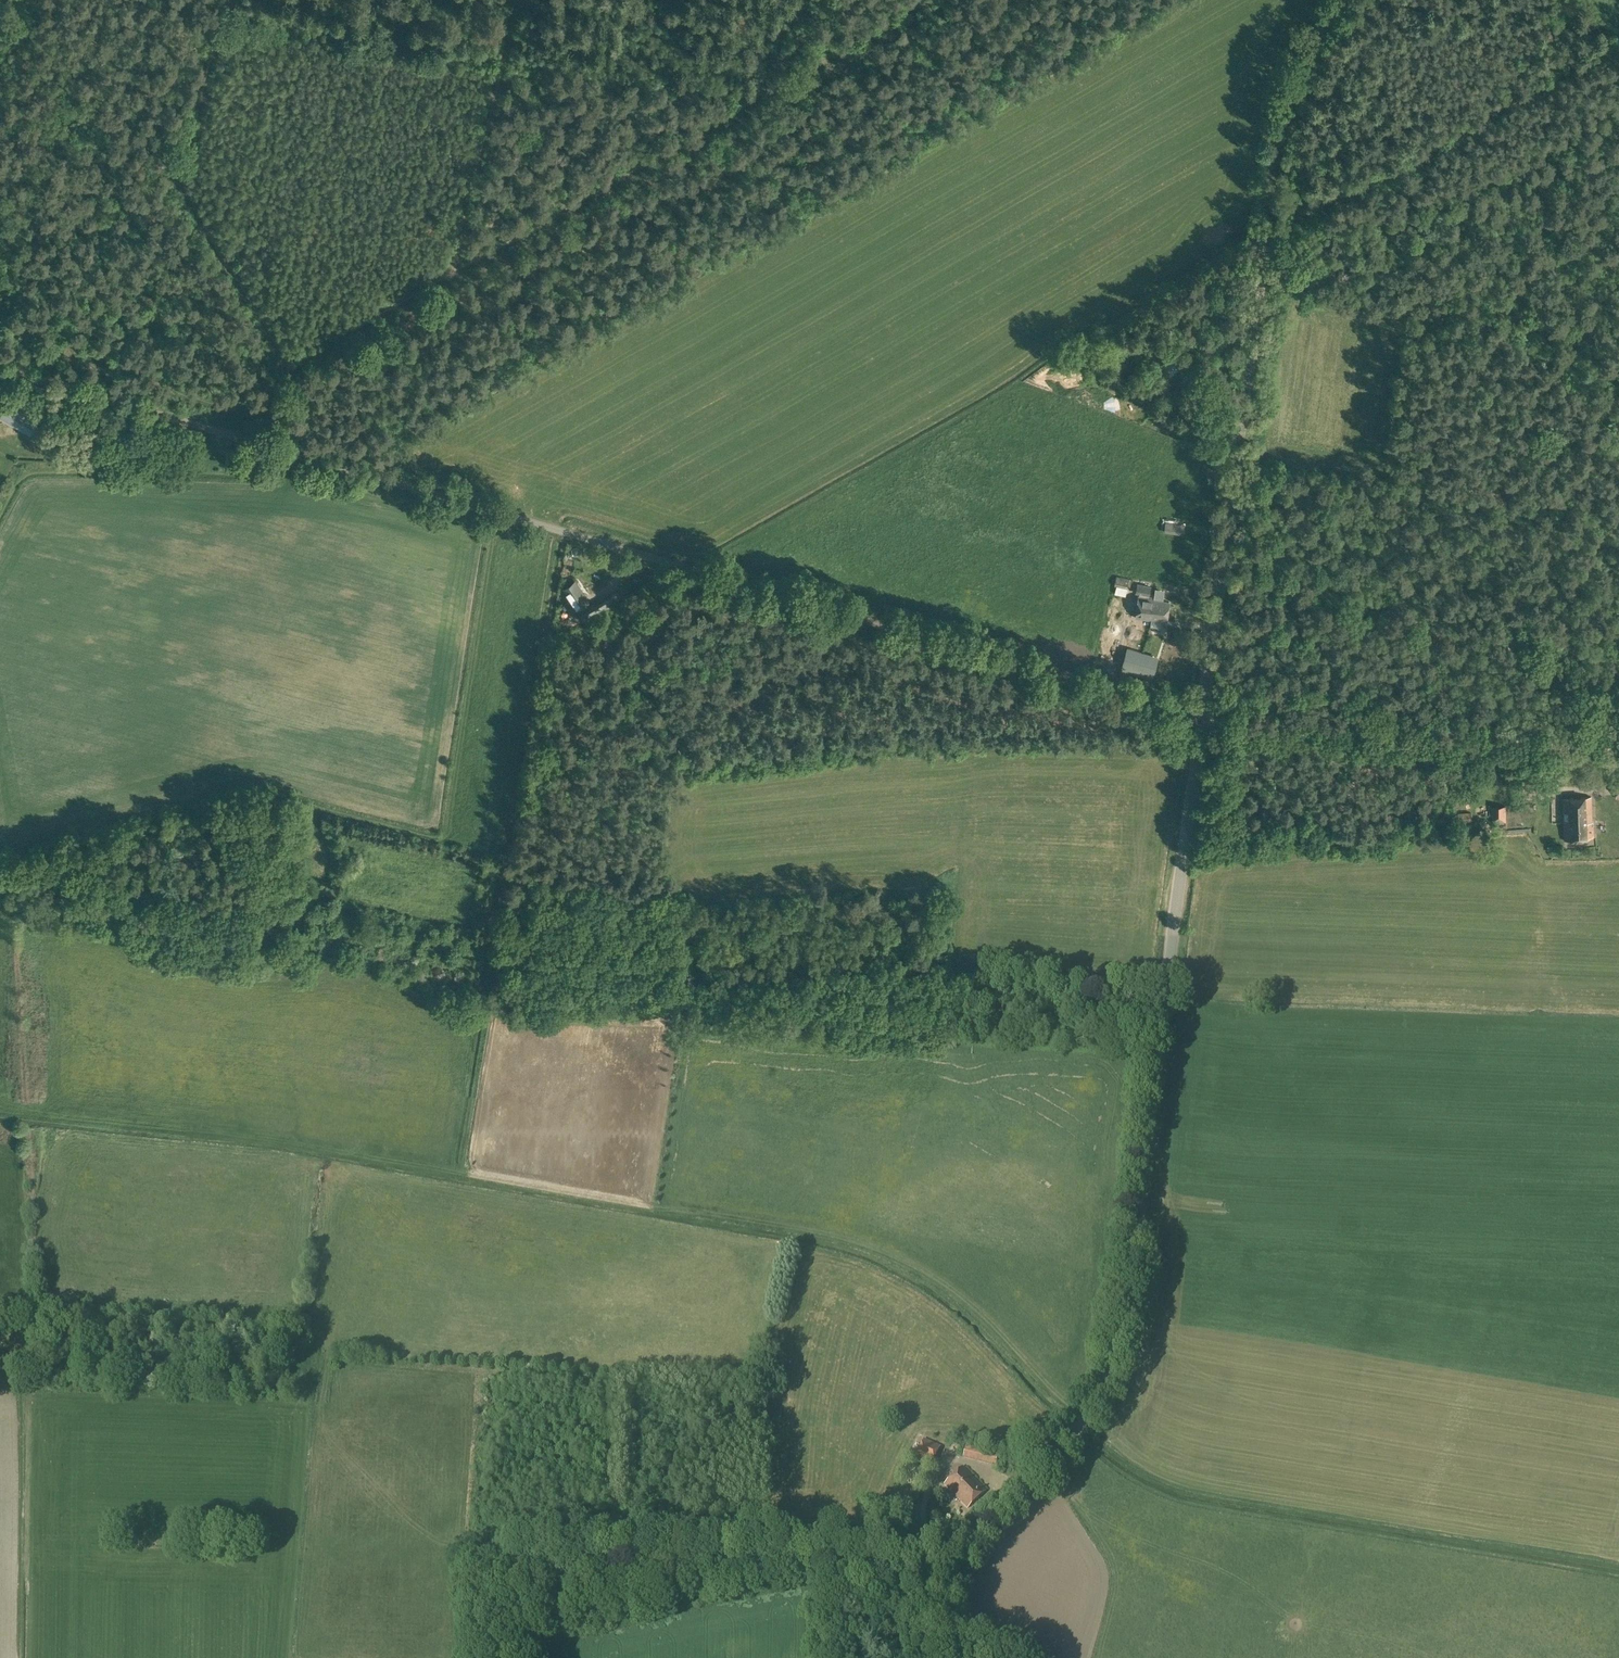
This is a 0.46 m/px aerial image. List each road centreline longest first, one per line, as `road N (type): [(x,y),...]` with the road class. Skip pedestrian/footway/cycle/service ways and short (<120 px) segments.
road 1 (unclassified): [(1197,729),(0,365)]
road 2 (tertiary): [(928,1657),(974,1539),(1087,1419),(1112,1364),(1197,729)]
road 3 (tertiary): [(1197,729),(1289,101),(1296,73),(1343,0)]
road 4 (track): [(1618,742),(1197,729)]

